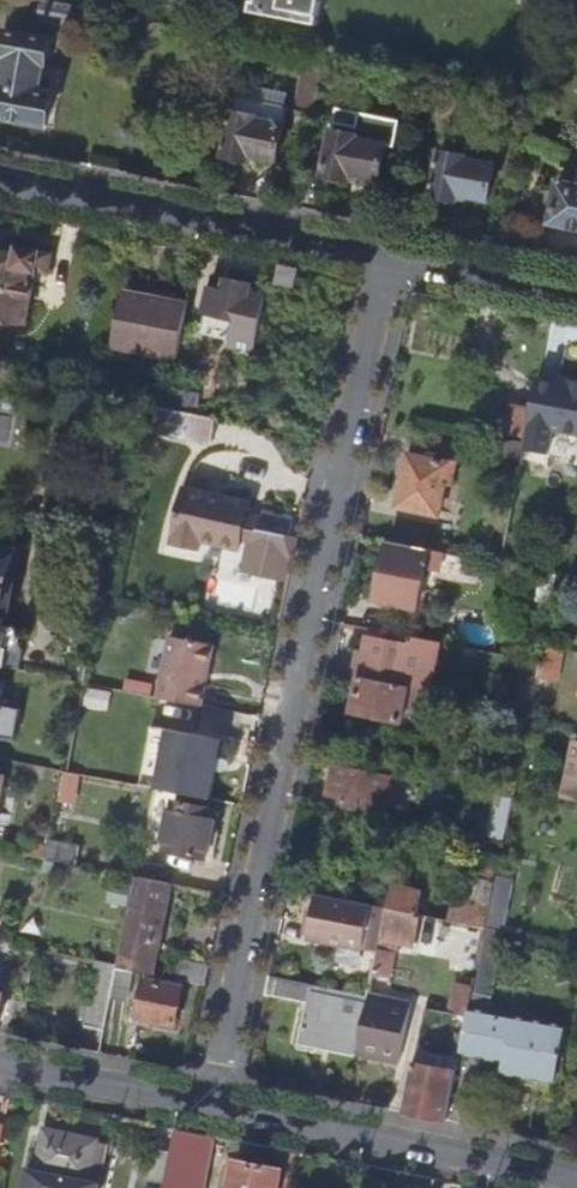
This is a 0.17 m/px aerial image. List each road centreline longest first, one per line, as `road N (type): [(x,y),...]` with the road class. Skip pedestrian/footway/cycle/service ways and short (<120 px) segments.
road 1 (residential): [(388,258),(211,1107)]
road 2 (residential): [(0,180),(388,258)]
road 3 (residential): [(576,1177),(211,1107)]
road 4 (residential): [(211,1107),(0,1066)]
road 5 (residential): [(388,258),(576,295)]

